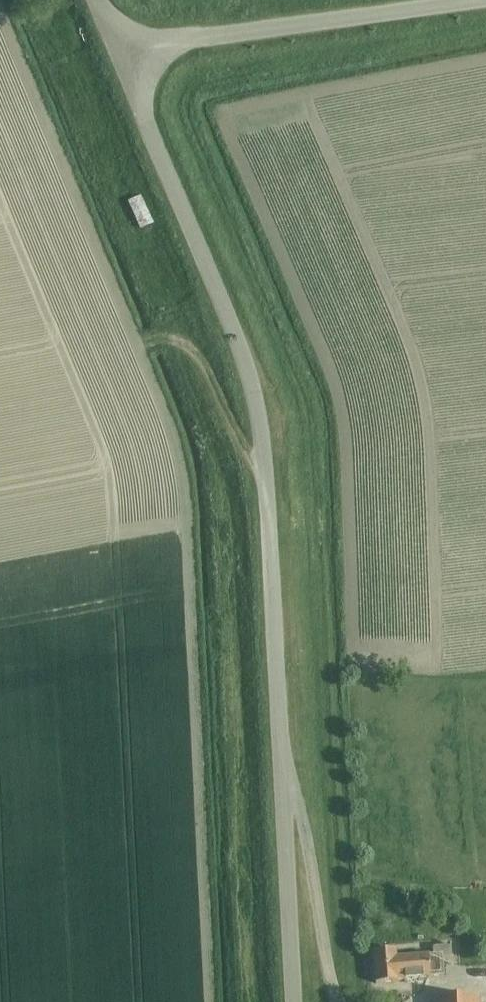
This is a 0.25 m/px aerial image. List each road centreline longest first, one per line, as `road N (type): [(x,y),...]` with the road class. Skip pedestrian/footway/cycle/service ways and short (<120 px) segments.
road 1 (unclassified): [(121,55),(258,397),(280,770)]
road 2 (unclassified): [(121,55),(473,0)]
road 3 (residential): [(337,1001),(300,812),(280,770)]
road 4 (unclassified): [(280,770),(293,1001)]

